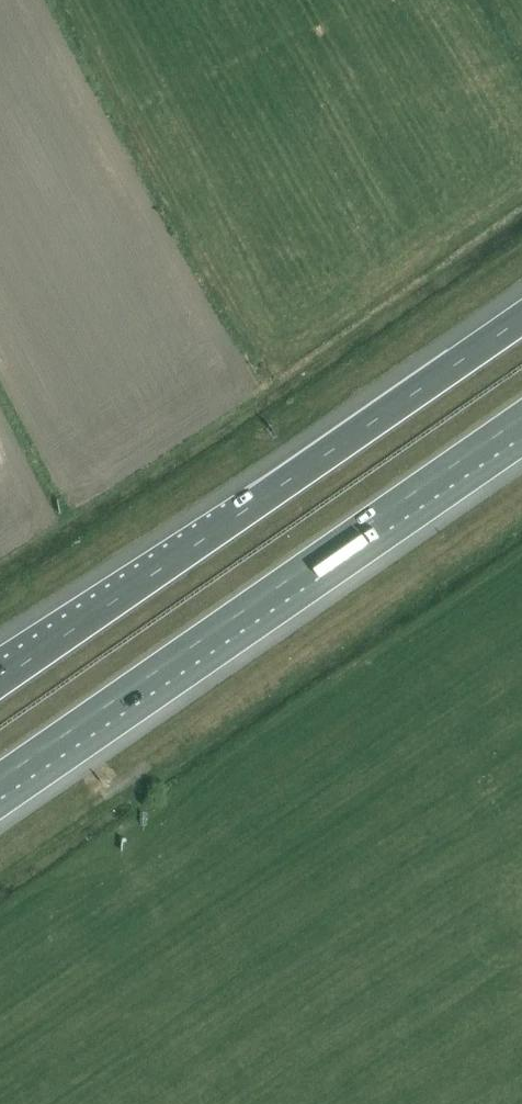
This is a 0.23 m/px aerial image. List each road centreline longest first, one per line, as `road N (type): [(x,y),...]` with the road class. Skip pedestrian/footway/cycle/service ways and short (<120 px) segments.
road 1 (motorway): [(0,781),(521,418)]
road 2 (motorway): [(521,318),(0,680)]

